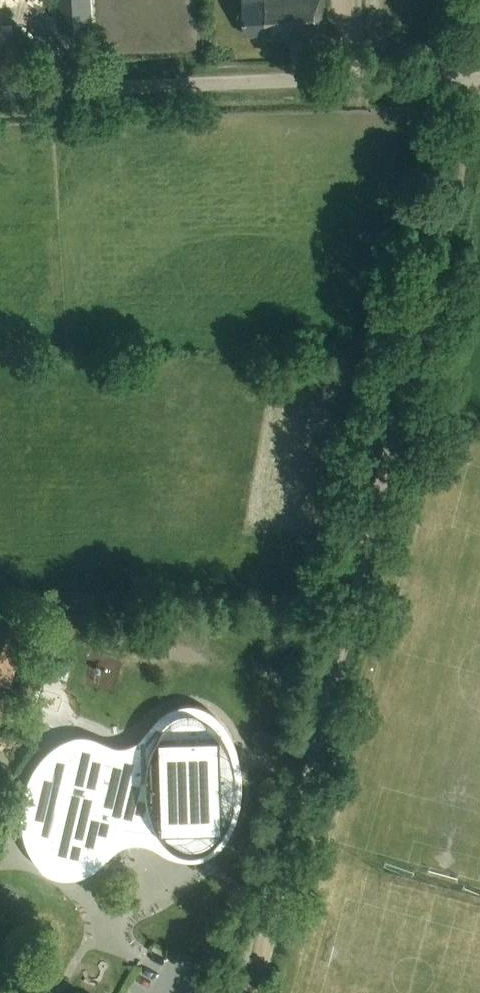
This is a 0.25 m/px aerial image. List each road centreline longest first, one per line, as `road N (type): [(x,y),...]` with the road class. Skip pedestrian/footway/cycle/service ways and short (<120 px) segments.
road 1 (track): [(479,92),(249,992)]
road 2 (unclassified): [(68,93),(479,76)]

